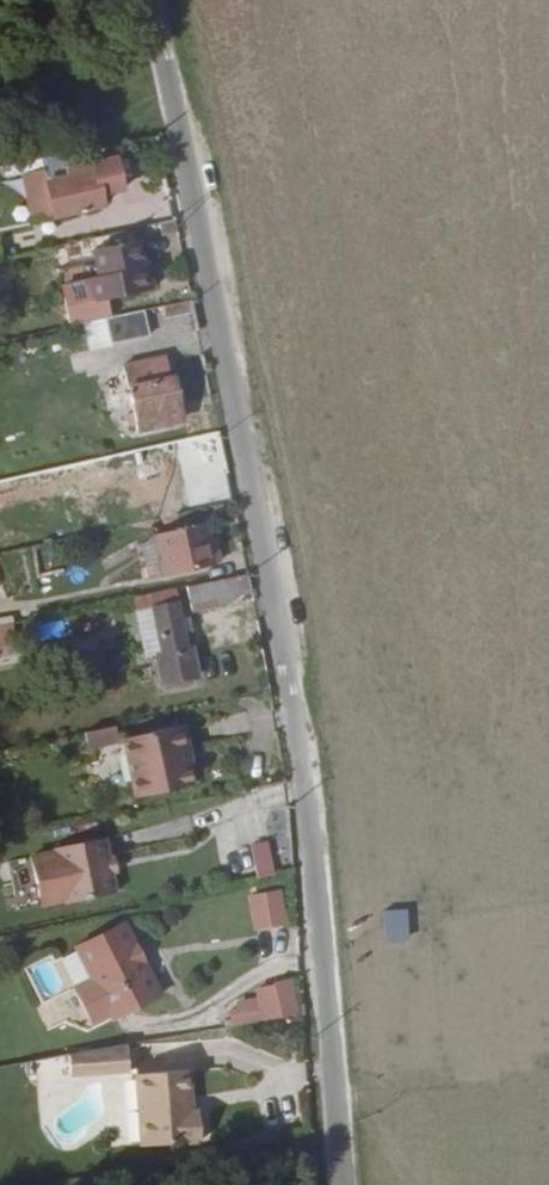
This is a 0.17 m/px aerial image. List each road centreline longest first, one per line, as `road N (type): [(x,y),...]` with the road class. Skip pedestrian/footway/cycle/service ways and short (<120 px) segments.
road 1 (residential): [(151,0),(290,679),(342,1184)]

